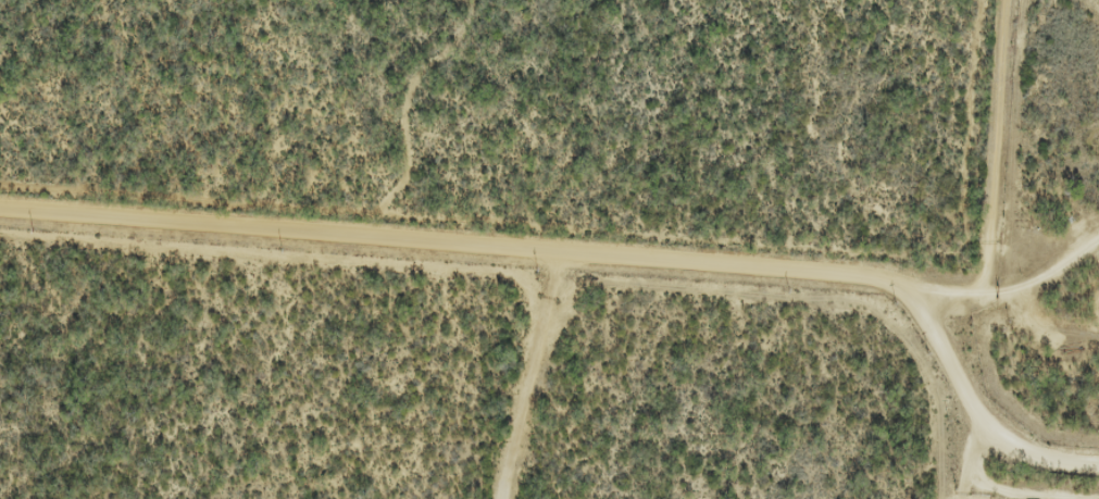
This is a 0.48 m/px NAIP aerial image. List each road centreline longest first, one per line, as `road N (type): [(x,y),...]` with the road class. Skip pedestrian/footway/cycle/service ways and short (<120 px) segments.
road 1 (residential): [(925,304),(878,271),(0,202)]
road 2 (residential): [(503,498),(565,245)]
road 3 (residential): [(1098,213),(972,267),(925,304)]
road 4 (residential): [(999,459),(977,390),(929,342),(925,304)]

